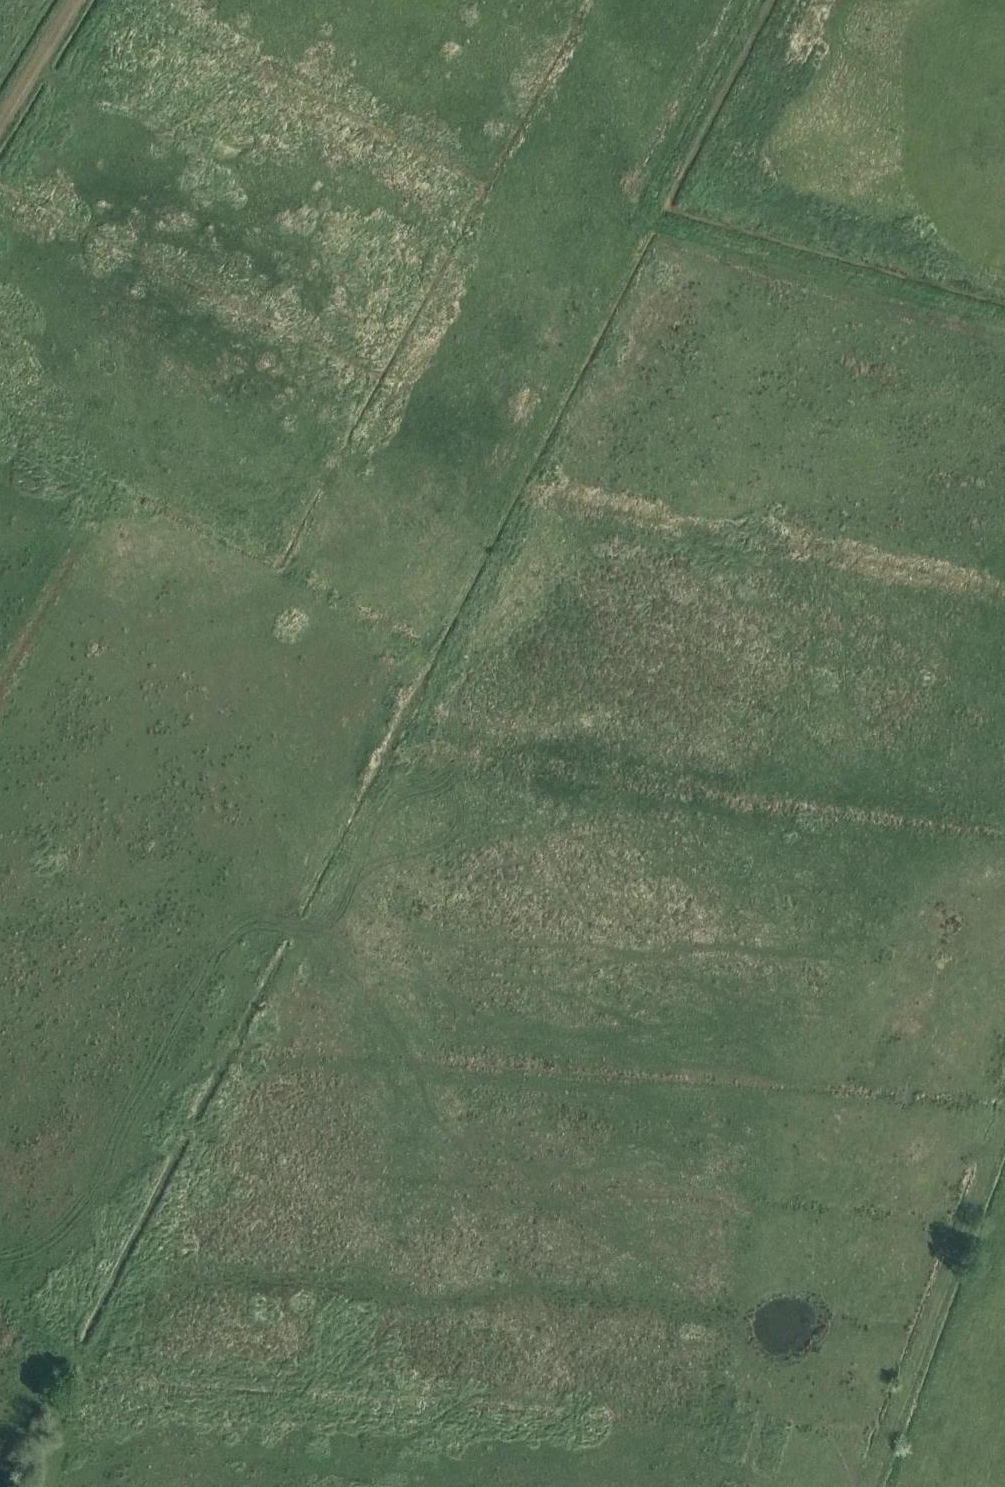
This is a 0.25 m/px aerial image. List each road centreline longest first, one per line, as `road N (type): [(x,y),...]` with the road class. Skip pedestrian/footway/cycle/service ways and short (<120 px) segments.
road 1 (track): [(872,1486),(1004,1123)]
road 2 (track): [(76,0),(0,124)]

